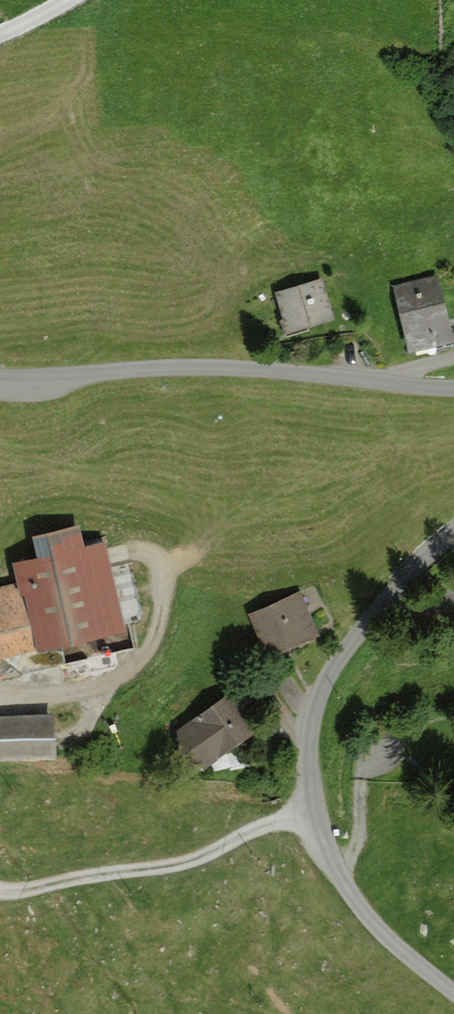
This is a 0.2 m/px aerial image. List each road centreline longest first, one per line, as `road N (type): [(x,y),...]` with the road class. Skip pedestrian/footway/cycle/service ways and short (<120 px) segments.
road 1 (unclassified): [(453,989),(352,903),(312,820),(307,732),(342,648),(410,555),(453,533)]
road 2 (unclassified): [(453,386),(176,364),(0,375)]
road 3 (track): [(312,820),(210,856),(19,897),(0,894)]
road 4 (track): [(138,552),(166,568),(161,618),(138,664),(89,690),(0,702)]
road 5 (track): [(427,719),(380,733),(363,770),(364,816),(354,852),(330,863)]

